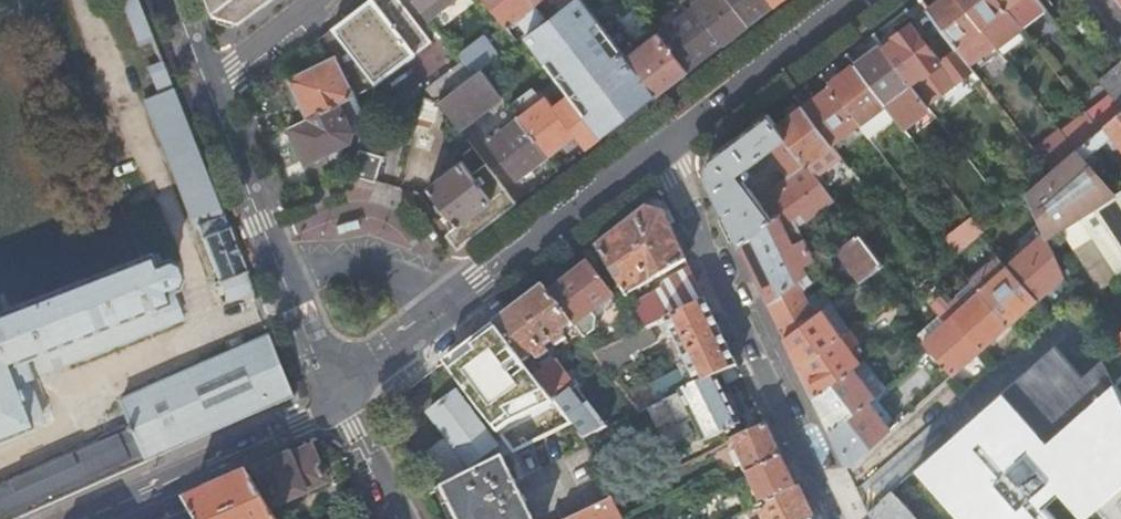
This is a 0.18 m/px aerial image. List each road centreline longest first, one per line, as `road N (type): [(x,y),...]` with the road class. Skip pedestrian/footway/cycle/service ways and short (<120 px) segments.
road 1 (residential): [(656,148),(835,518)]
road 2 (residential): [(86,518),(304,425),(333,401)]
road 3 (residential): [(444,319),(656,148)]
road 4 (residential): [(656,148),(850,0)]
road 5 (residential): [(207,88),(288,289)]
road 6 (residential): [(444,319),(416,283),(386,268),(347,263),(288,289)]
road 7 (residential): [(322,0),(207,88)]
road 8 (residential): [(333,401),(444,319)]
road 9 (residential): [(401,518),(358,430),(333,401)]
road 10 (residential): [(288,289),(333,401)]

